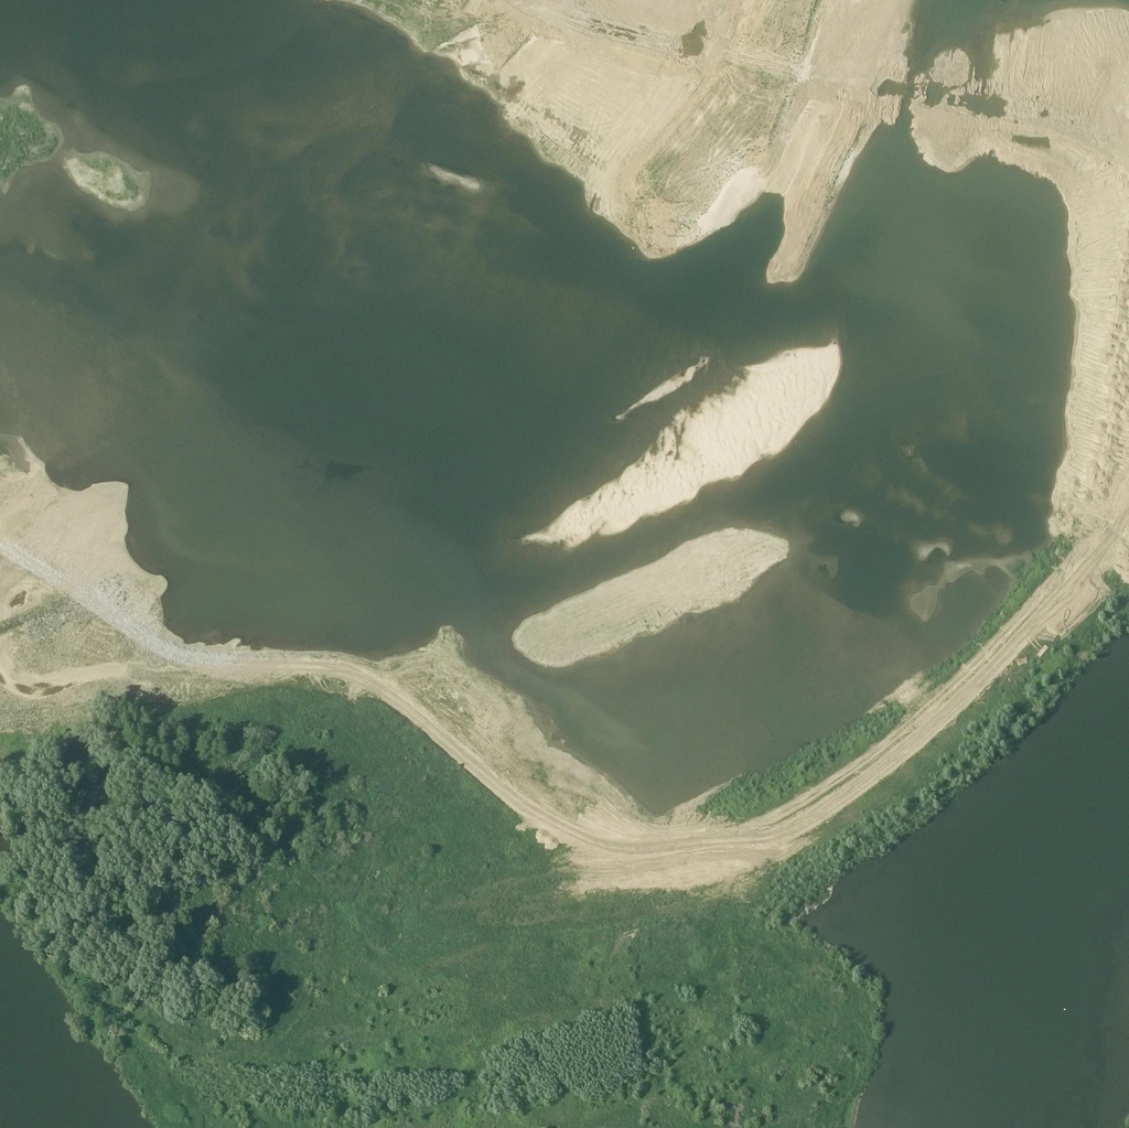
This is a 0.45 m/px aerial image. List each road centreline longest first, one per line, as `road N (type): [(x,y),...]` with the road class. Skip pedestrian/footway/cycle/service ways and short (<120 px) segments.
road 1 (track): [(0,656),(14,682),(92,676),(351,687),(409,712),(507,802),(565,840),(659,868),(736,849),(840,797),(913,739),(1105,551),(1128,553)]

